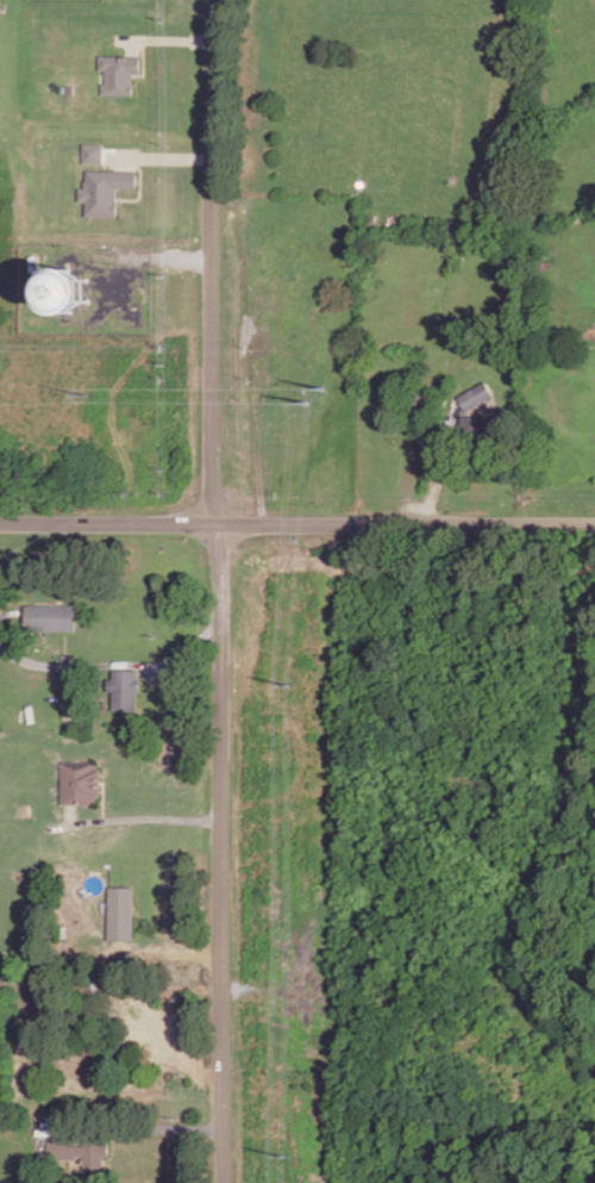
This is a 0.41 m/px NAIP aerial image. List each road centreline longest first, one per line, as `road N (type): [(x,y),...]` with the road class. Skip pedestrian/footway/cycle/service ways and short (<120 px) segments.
road 1 (tertiary): [(212,0),(222,1182)]
road 2 (tertiary): [(0,523),(594,525)]

